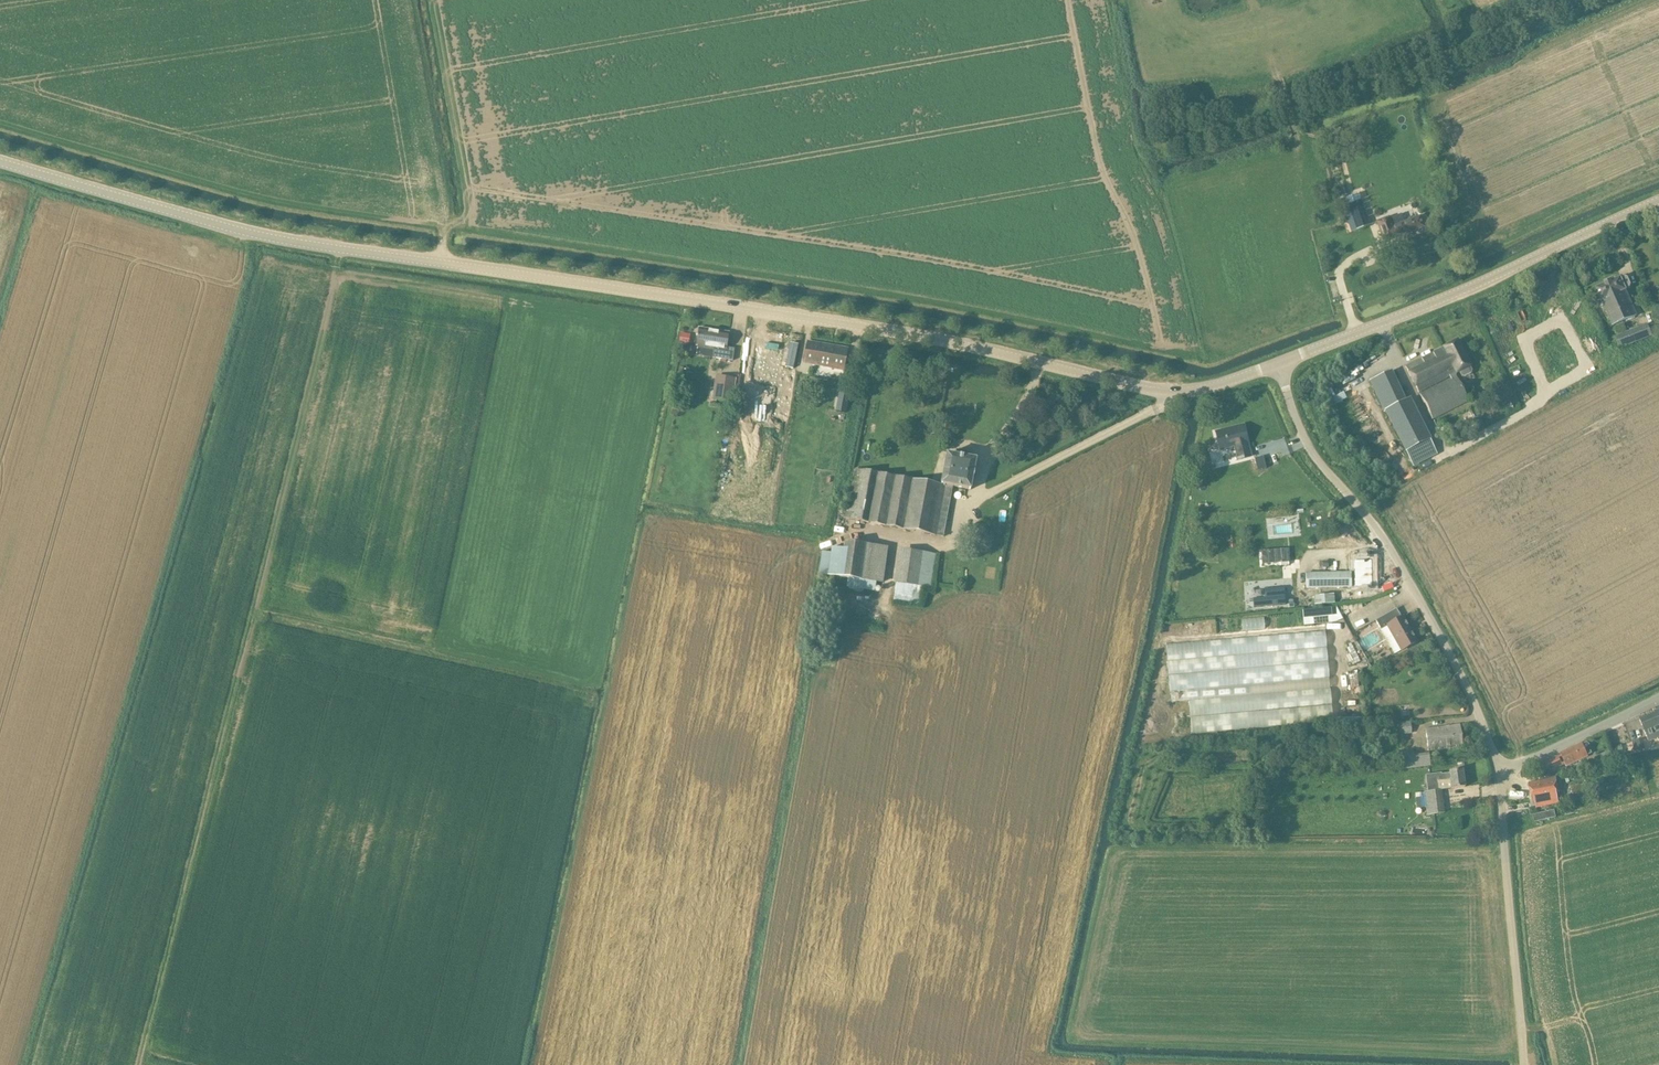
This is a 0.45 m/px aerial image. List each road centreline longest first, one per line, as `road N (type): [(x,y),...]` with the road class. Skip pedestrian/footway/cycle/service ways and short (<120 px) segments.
road 1 (tertiary): [(0,162),(271,238),(932,340),(1167,395),(1280,365)]
road 2 (unclassified): [(1501,776),(1472,702),(1378,531),(1303,438),(1280,365)]
road 3 (tertiary): [(1280,365),(1658,201)]
road 4 (unclassified): [(1528,1064),(1501,776)]
road 5 (unclassified): [(1501,776),(1658,699)]

